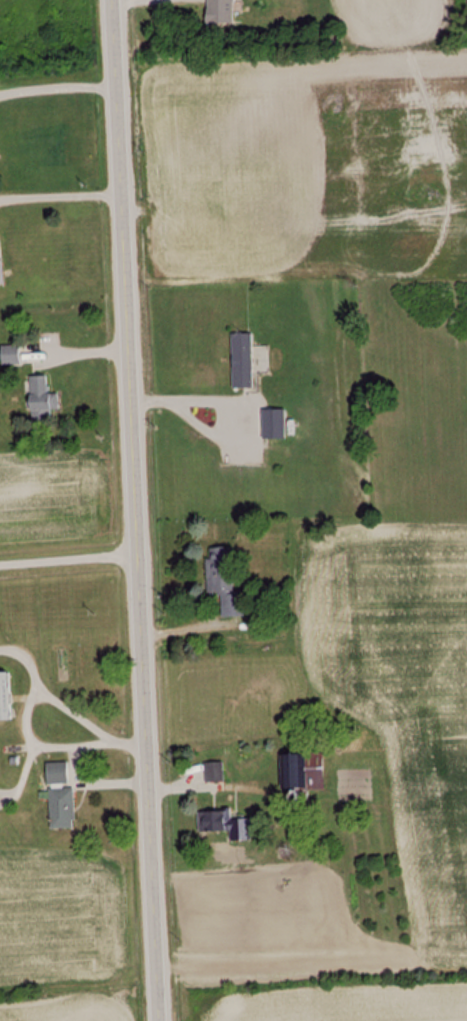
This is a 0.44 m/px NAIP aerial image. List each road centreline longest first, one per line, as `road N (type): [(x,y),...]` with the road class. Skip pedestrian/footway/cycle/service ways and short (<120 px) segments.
road 1 (residential): [(157,1020),(109,0)]

